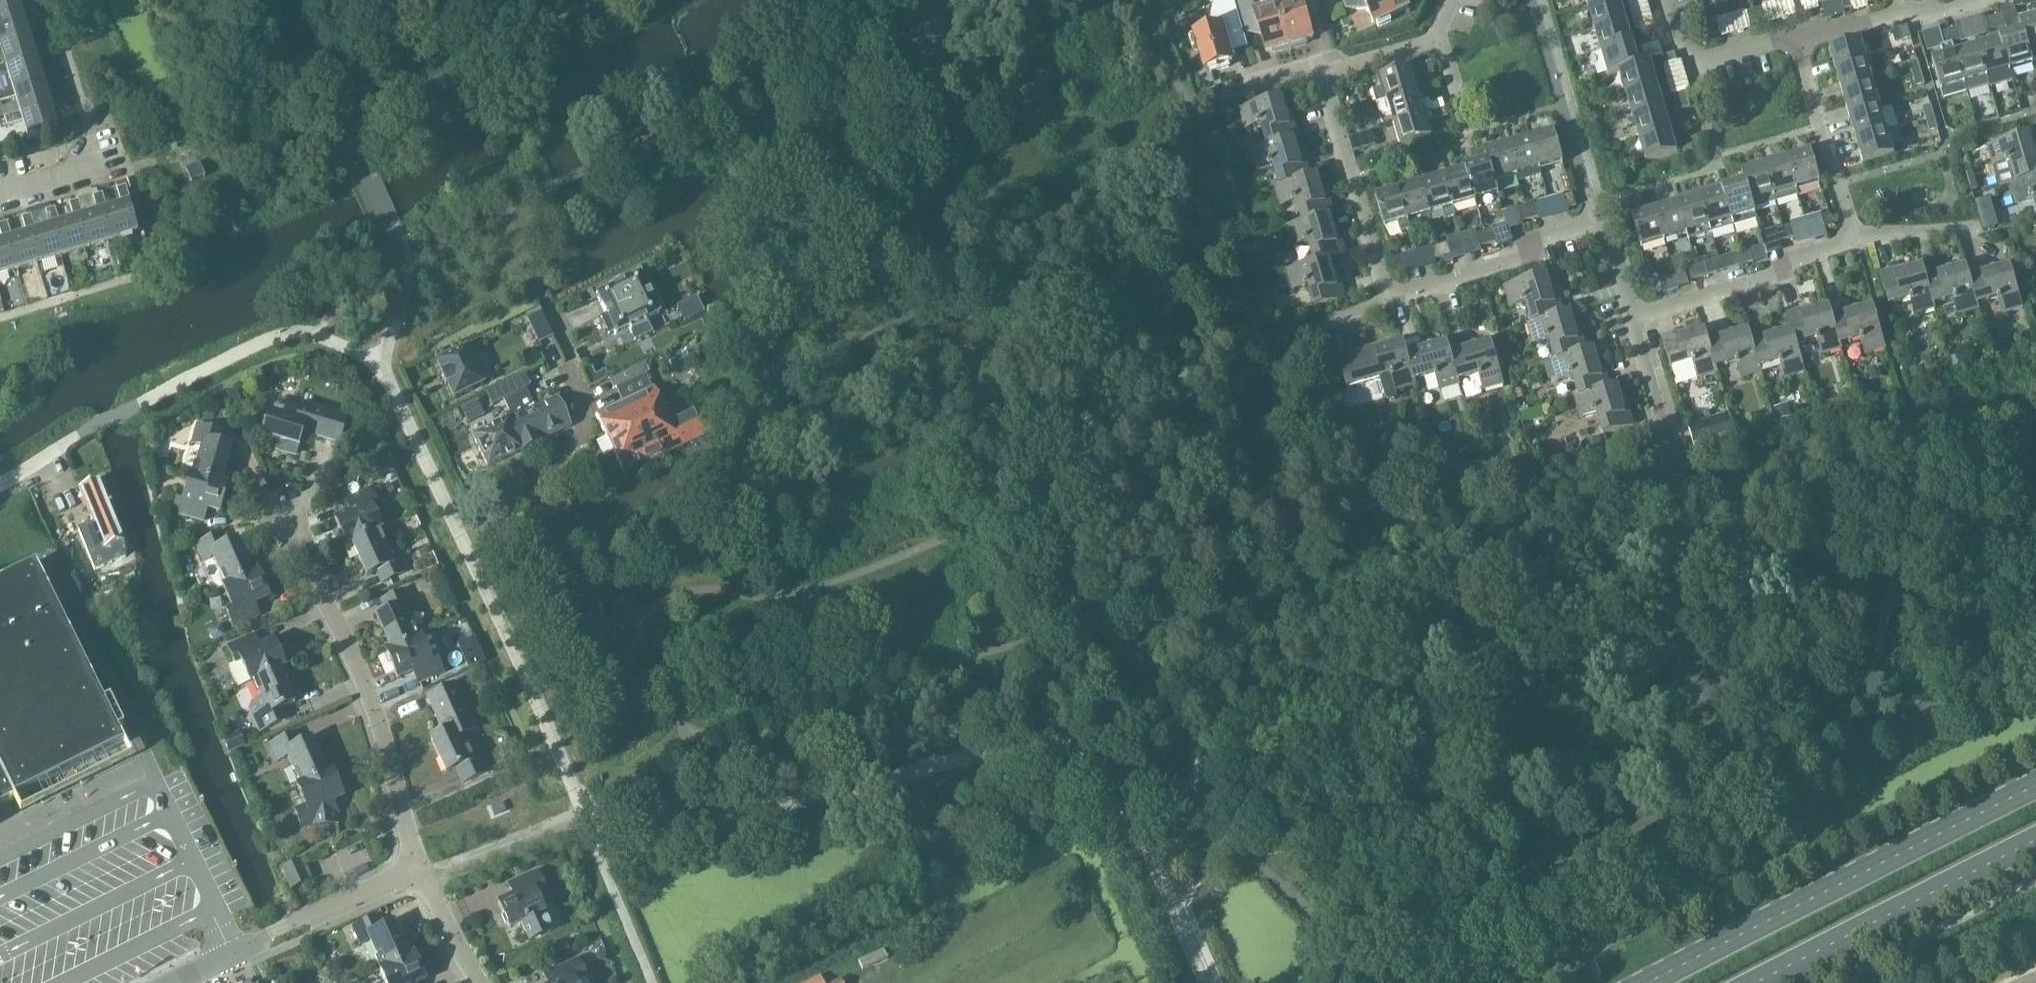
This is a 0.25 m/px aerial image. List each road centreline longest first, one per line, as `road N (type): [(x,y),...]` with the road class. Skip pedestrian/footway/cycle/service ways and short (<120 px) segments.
road 1 (residential): [(1632,316),(1597,222),(1534,240),(1514,258),(1387,297),(1322,71),(1432,41),(1436,32)]
road 2 (secondary): [(2035,793),(1658,982)]
road 3 (residential): [(422,875),(365,680),(284,514)]
road 4 (secondary): [(1763,982),(2035,844)]
road 5 (residential): [(1632,316),(1746,283),(1856,235)]
road 6 (residential): [(1856,235),(1795,34)]
road 7 (residential): [(1980,0),(1795,34)]
road 8 (residential): [(422,875),(447,874),(587,822)]
road 9 (unclassified): [(654,982),(587,822)]
road 10 (residential): [(1795,34),(1705,60),(1680,49),(1668,0)]
road 11 (residential): [(267,936),(388,881),(422,875)]
road 12 (residential): [(479,982),(422,875)]

